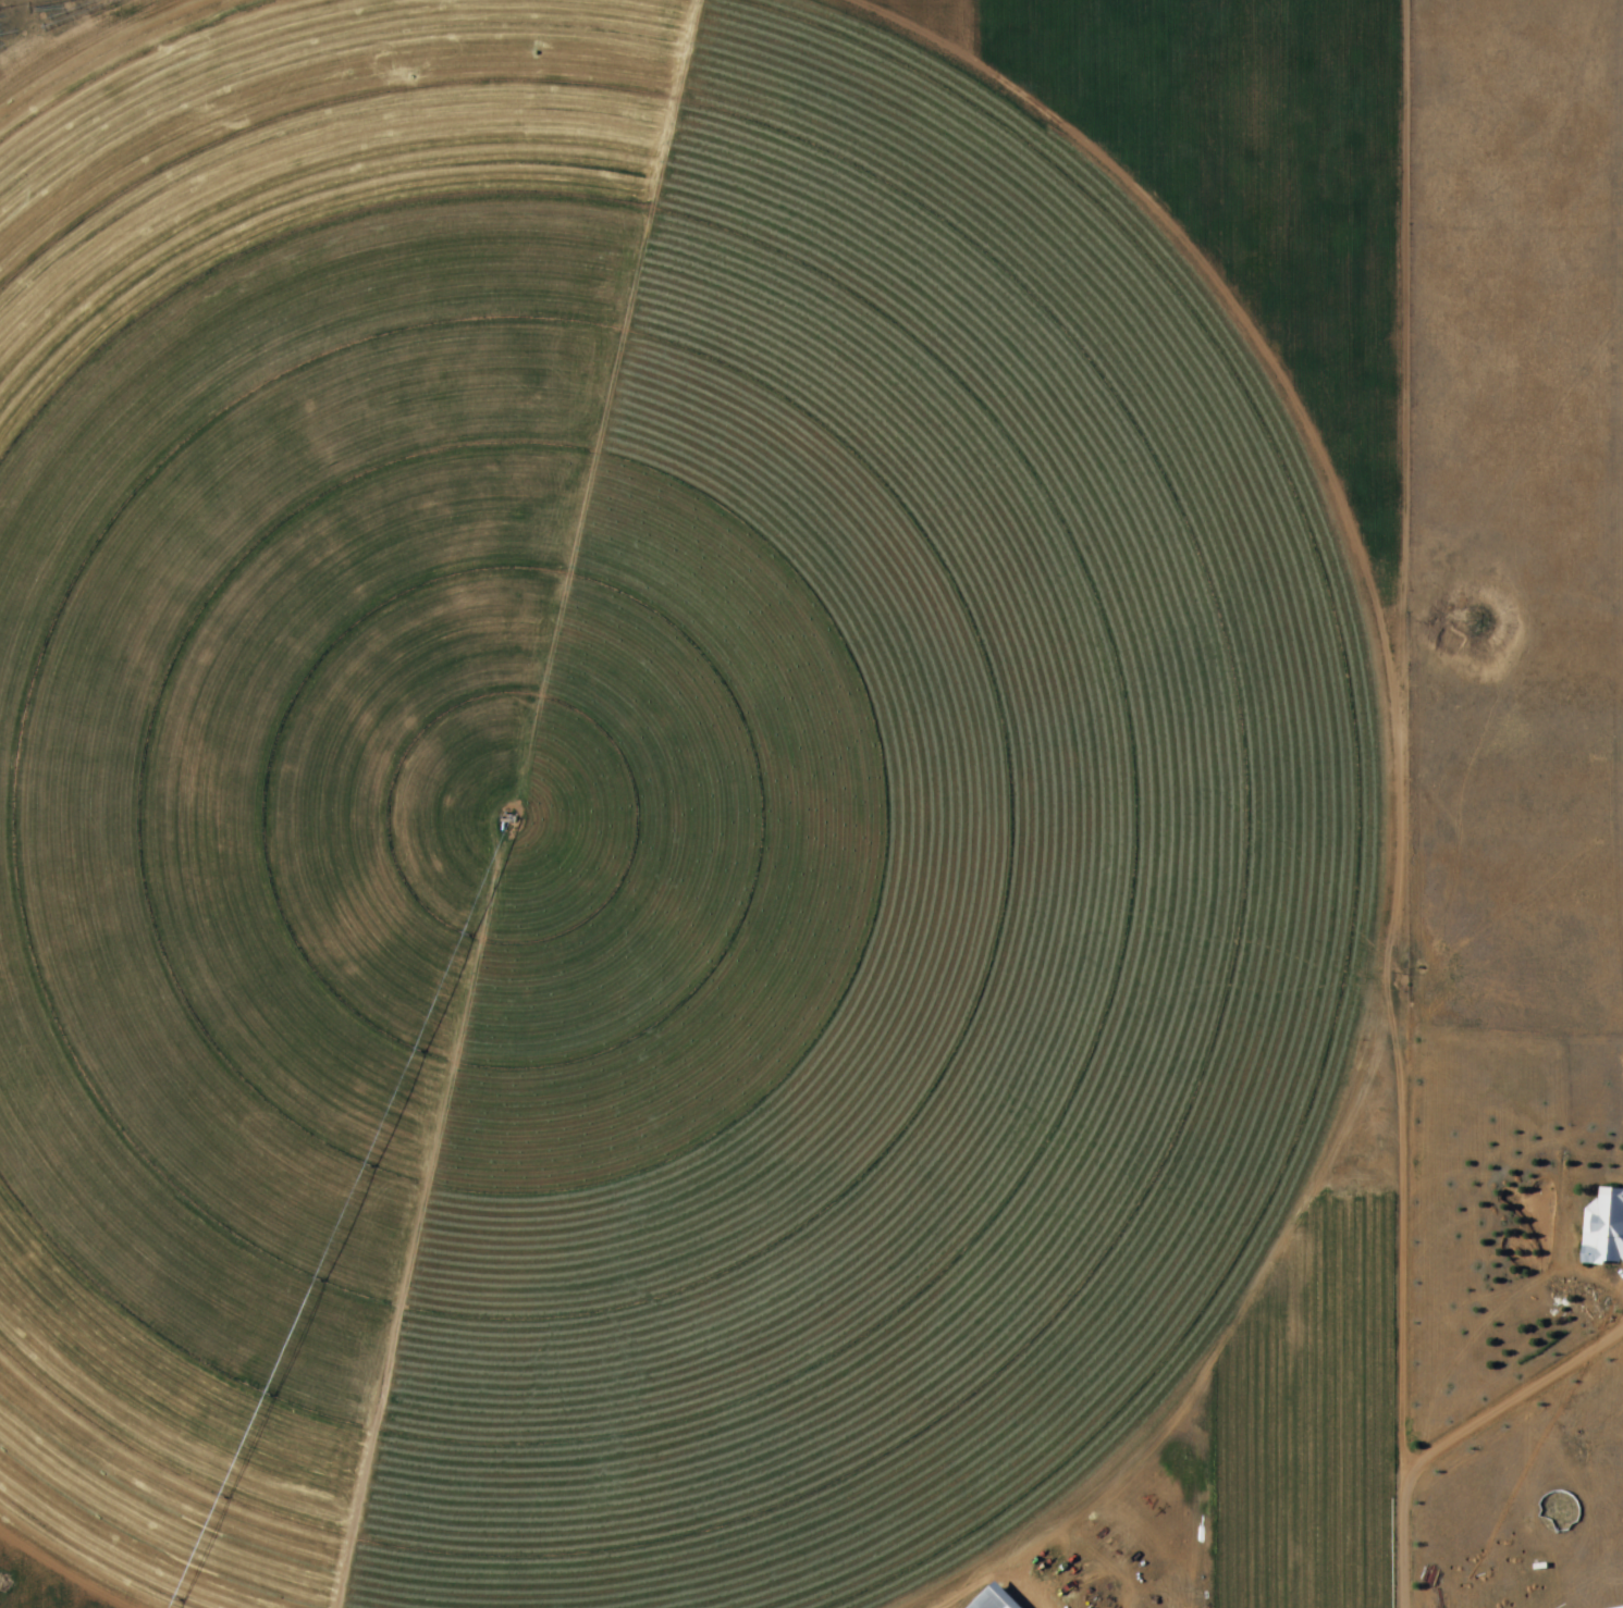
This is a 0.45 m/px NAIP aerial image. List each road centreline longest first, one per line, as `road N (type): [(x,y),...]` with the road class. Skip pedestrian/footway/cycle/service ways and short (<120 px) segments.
road 1 (residential): [(1622,1332),(1418,1456)]

